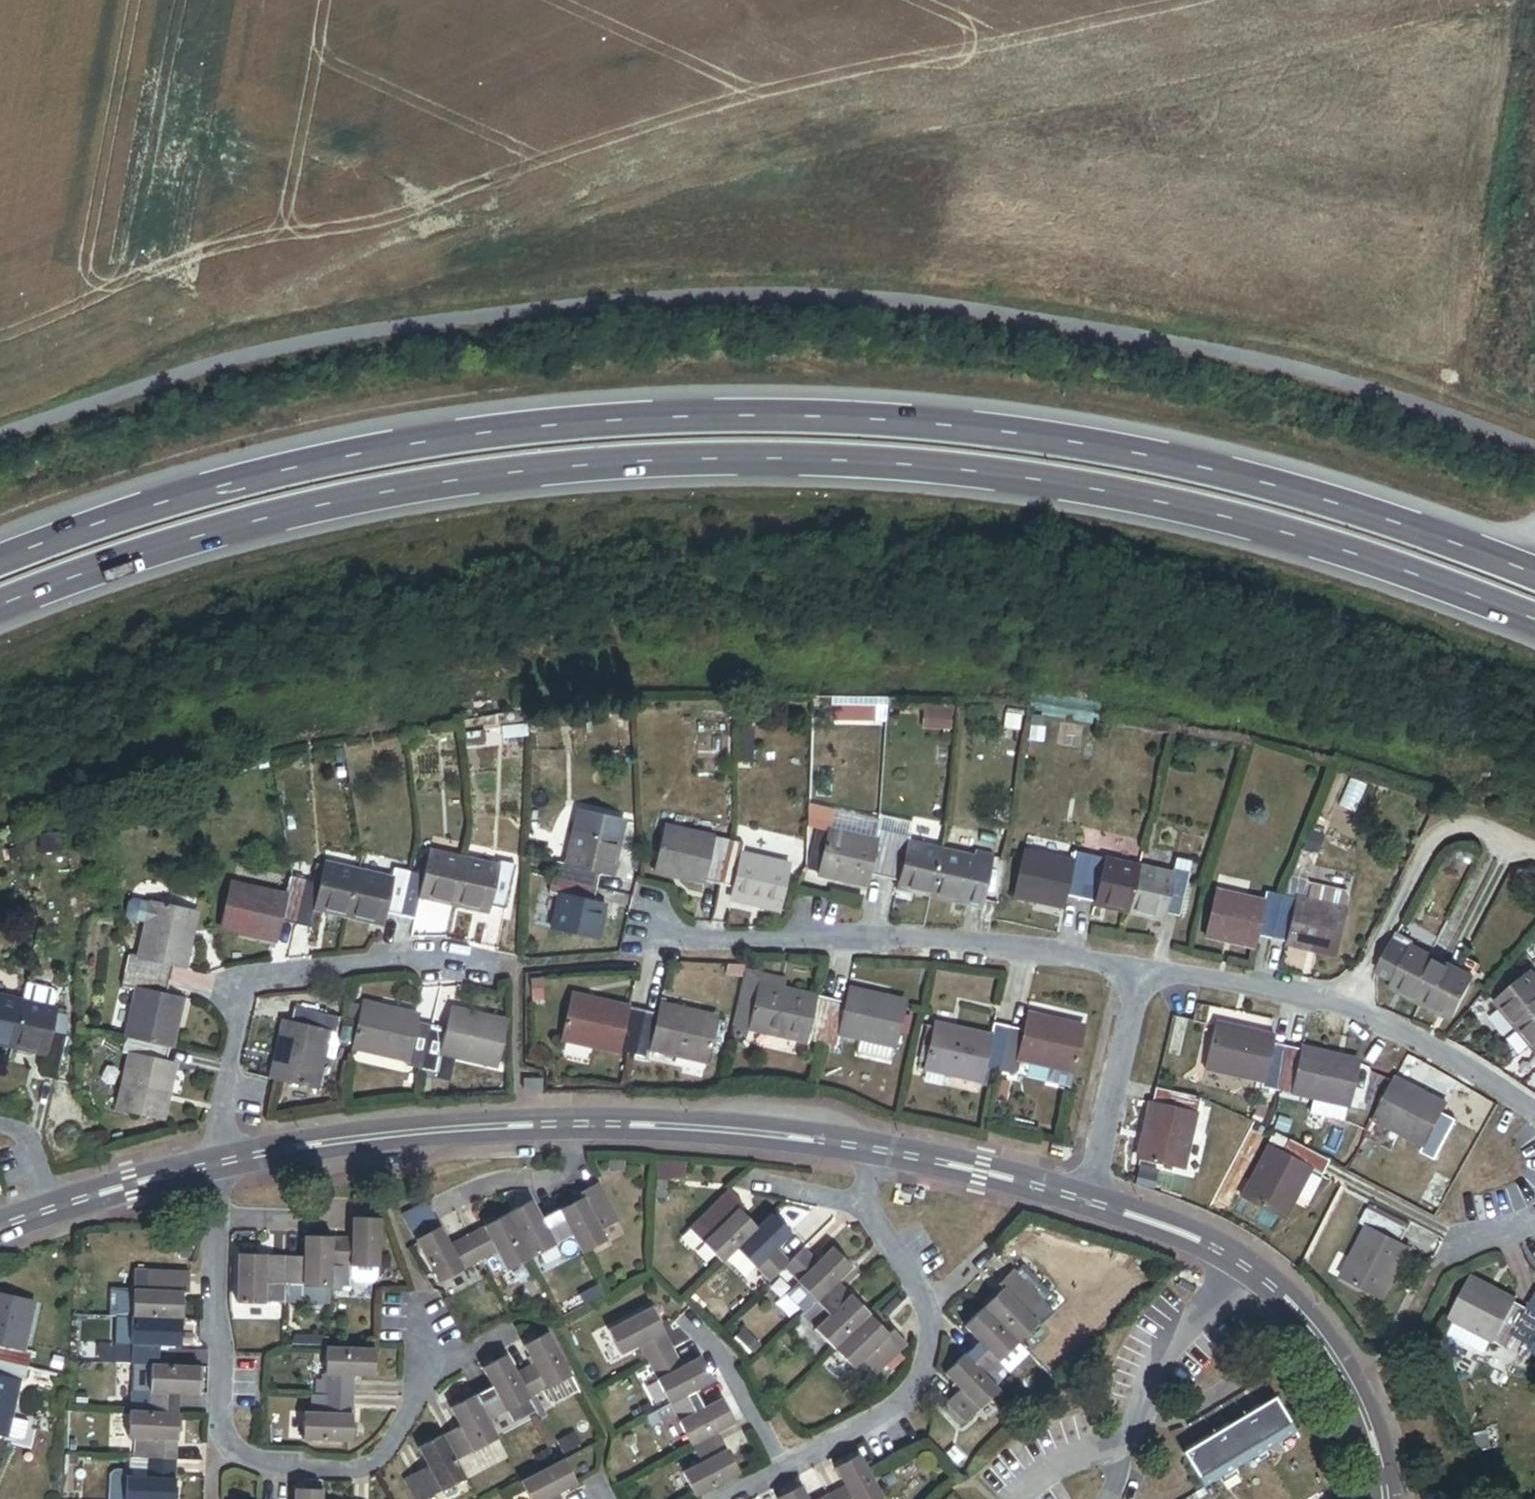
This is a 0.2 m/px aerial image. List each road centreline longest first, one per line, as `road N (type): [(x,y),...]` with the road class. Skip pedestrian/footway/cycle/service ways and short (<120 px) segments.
road 1 (trunk): [(0,617),(314,514),(484,479),(623,467),(803,466),(1129,495),(1332,547),(1534,622)]
road 2 (trunk): [(1534,574),(1399,520),(1250,475),(1076,439),(885,418),(702,412),(365,448),(182,490),(0,551)]
road 3 (residential): [(902,1158),(738,1135),(586,1125),(373,1135),(230,1159)]
road 4 (residential): [(660,940),(851,937),(1126,970)]
road 5 (residential): [(1126,970),(1345,1009),(1534,1117)]
road 6 (residential): [(206,1163),(248,974),(420,958),(492,964)]
road 7 (residential): [(785,1463),(883,1418),(913,1387),(929,1352),(932,1314),(876,1204)]
road 8 (residential): [(438,1321),(419,1399),(385,1451),(364,1462),(263,1458),(223,1427)]
road 9 (residential): [(1101,1498),(1142,1451),(1158,1360),(1245,1261)]
road 10 (residential): [(1389,1498),(1374,1431),(1307,1315),(1245,1261)]
road 11 (residential): [(223,1427),(219,1319),(230,1159)]
road 12 (residential): [(1126,970),(1076,1201)]
road 13 (residential): [(785,1463),(729,1361),(685,1314)]
road 14 (residential): [(1245,1261),(1076,1201)]
road 15 (residential): [(1076,1201),(902,1158)]
road 16 (residential): [(206,1163),(55,1210)]
road 17 (residential): [(876,1204),(744,1178)]
road 18 (residential): [(55,1210),(29,1119),(0,1113)]

